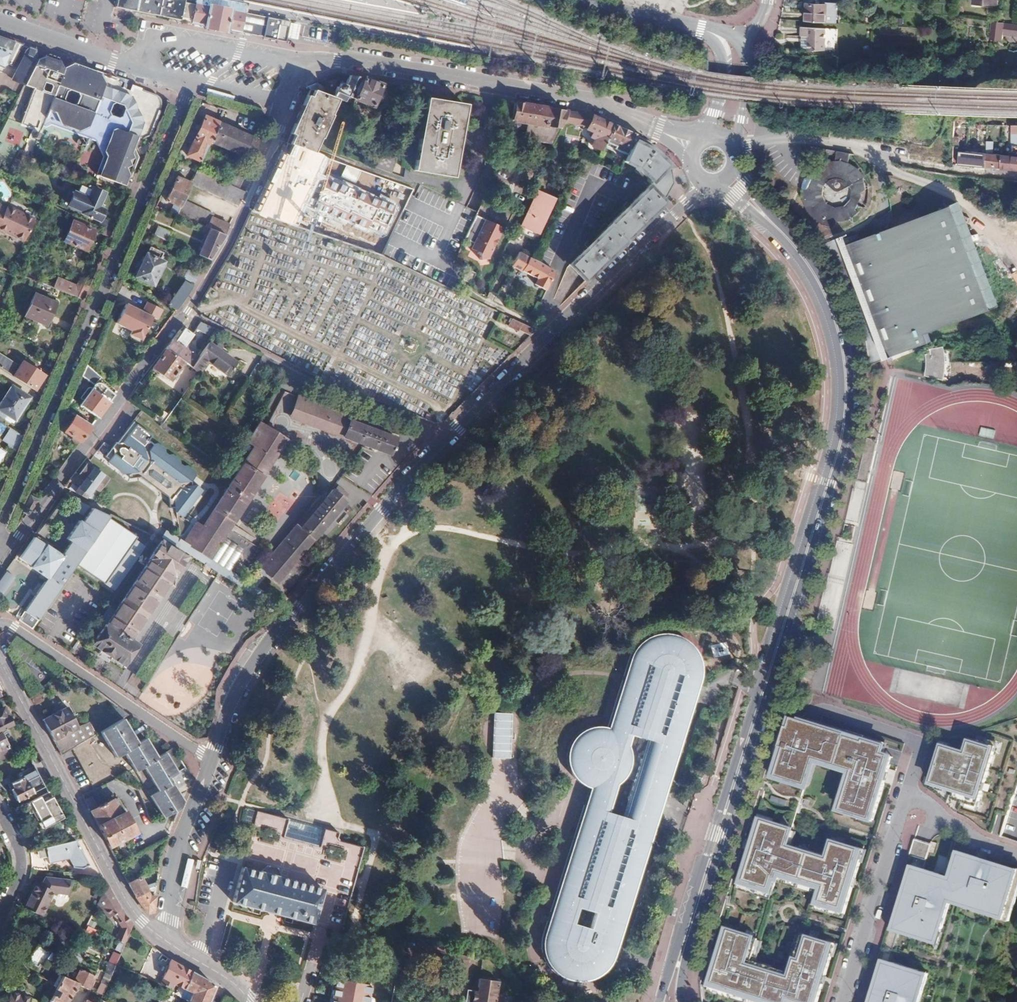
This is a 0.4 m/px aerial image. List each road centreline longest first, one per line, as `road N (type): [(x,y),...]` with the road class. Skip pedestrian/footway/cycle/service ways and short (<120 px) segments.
road 1 (unclassified): [(753,208),(801,255),(820,288),(840,341),(844,405),(678,966)]
road 2 (residential): [(12,544),(223,250),(285,100)]
road 3 (residential): [(193,84),(0,530)]
road 4 (residential): [(212,761),(254,663),(443,440)]
road 5 (unclassified): [(695,151),(609,112),(332,61)]
road 6 (residential): [(443,440),(702,185)]
road 7 (secondary): [(0,664),(121,895),(162,939)]
road 8 (residential): [(212,761),(0,625)]
road 9 (residential): [(843,1001),(906,798)]
road 10 (residential): [(193,84),(0,23)]
road 11 (residential): [(162,939),(181,844),(212,761)]
road 12 (residential): [(443,440),(312,379)]
road 13 (residential): [(700,32),(581,0)]
road 14 (residential): [(906,798),(1016,852)]
road 15 (residential): [(700,32),(719,46),(724,66),(707,142)]

